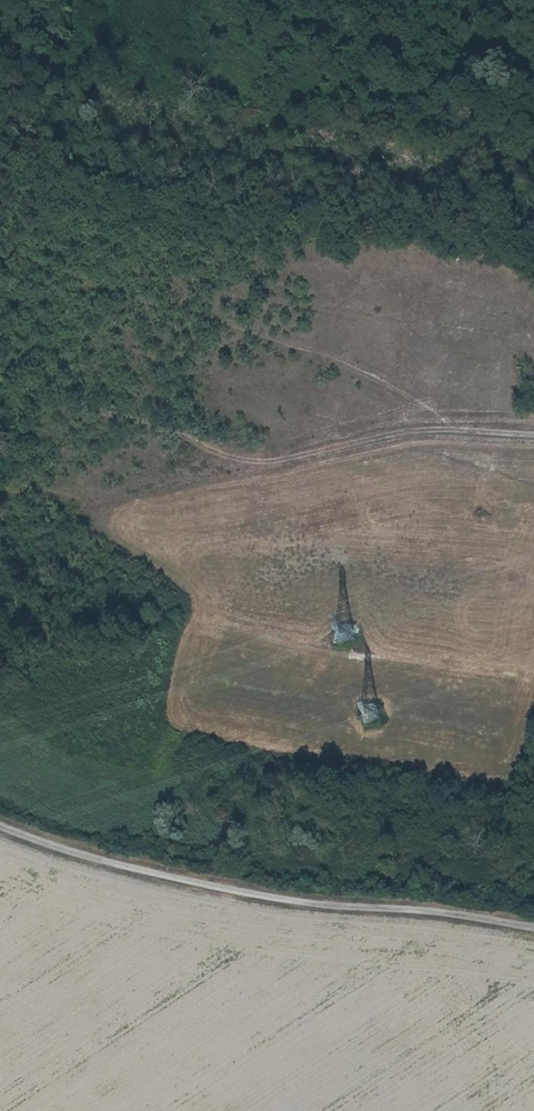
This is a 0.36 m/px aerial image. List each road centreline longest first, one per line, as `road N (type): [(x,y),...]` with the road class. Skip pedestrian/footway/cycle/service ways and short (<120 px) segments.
road 1 (track): [(0,826),(251,899),(533,928)]
road 2 (track): [(0,36),(60,38),(149,77),(151,156),(165,178),(178,305)]
road 3 (track): [(178,305),(384,381),(446,430)]
road 4 (track): [(265,460),(0,378)]
road 5 (track): [(265,460),(408,431),(533,435)]

